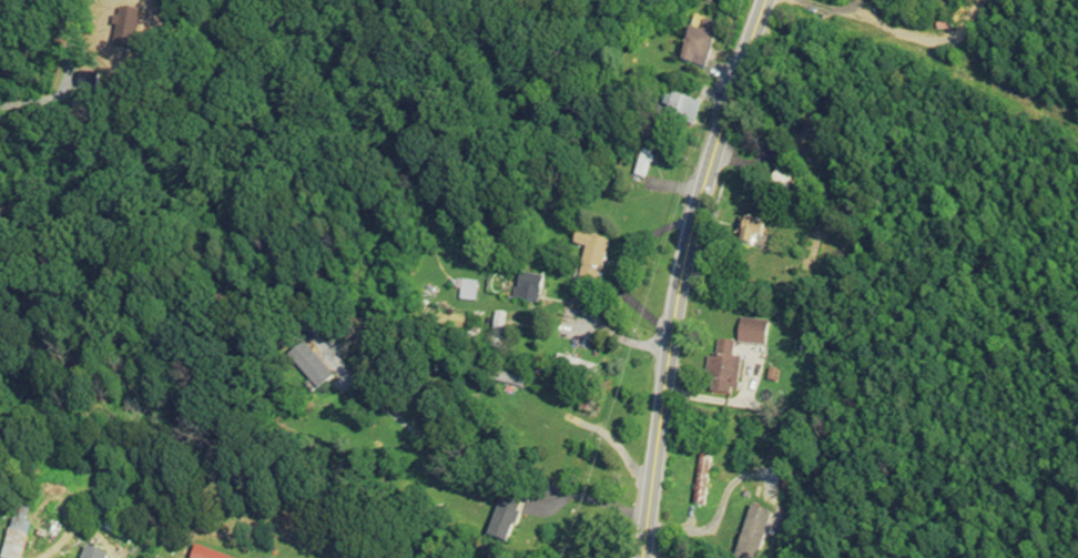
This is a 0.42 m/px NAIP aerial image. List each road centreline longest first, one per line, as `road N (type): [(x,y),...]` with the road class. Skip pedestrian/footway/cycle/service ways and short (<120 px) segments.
road 1 (secondary): [(766,0),(689,239),(643,557)]
road 2 (residential): [(65,247),(60,130),(70,44),(85,0)]

